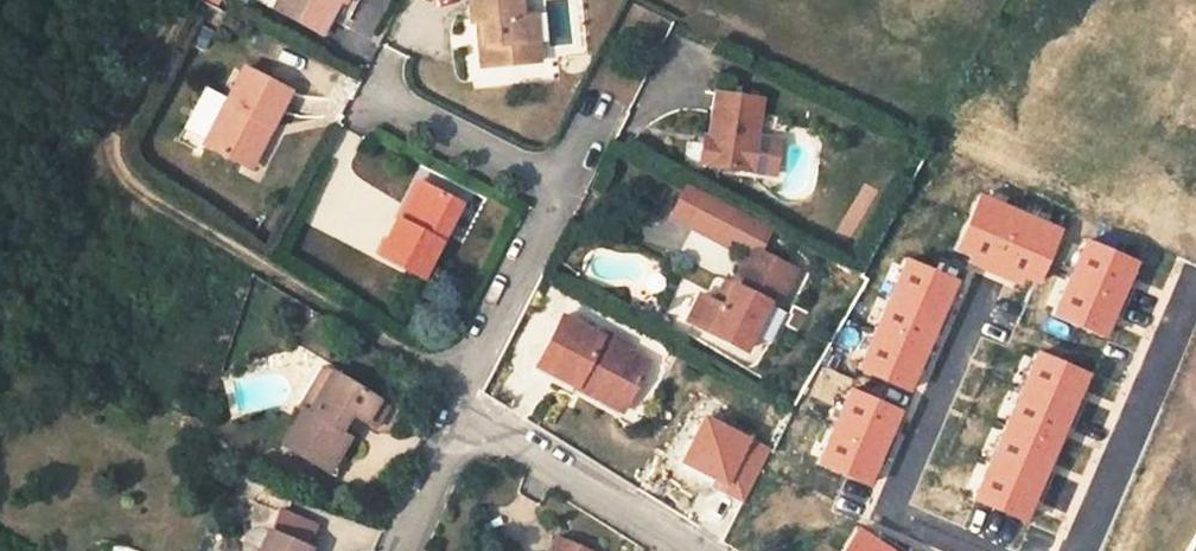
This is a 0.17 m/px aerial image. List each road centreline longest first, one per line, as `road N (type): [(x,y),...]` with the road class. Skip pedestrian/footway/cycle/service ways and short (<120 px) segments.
road 1 (track): [(185,0),(112,140),(119,177),(423,361),(461,406)]
road 2 (residential): [(461,406),(702,550)]
road 3 (residential): [(562,191),(461,406)]
road 4 (residential): [(376,92),(562,191)]
road 5 (residential): [(461,406),(399,550)]

